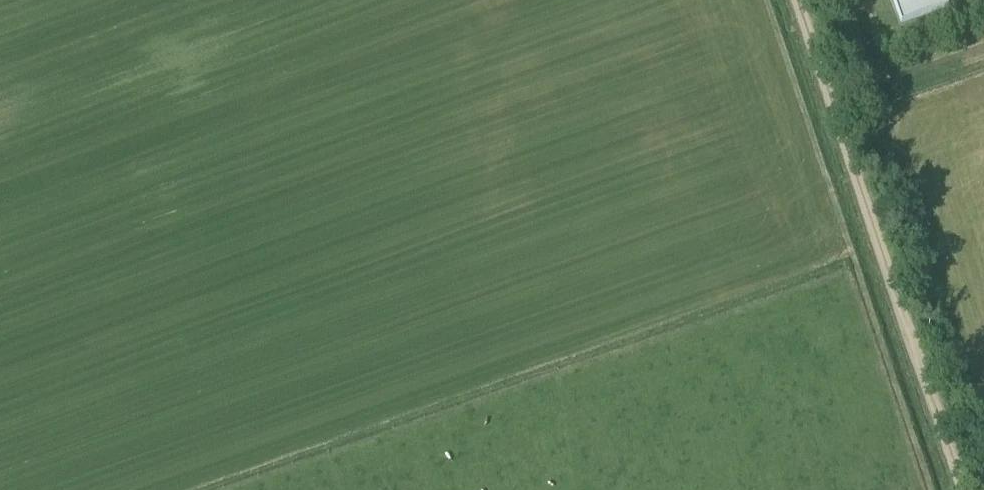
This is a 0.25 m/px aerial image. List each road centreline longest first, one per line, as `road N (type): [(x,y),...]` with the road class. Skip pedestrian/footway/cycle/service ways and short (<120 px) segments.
road 1 (track): [(809,0),(973,489)]

